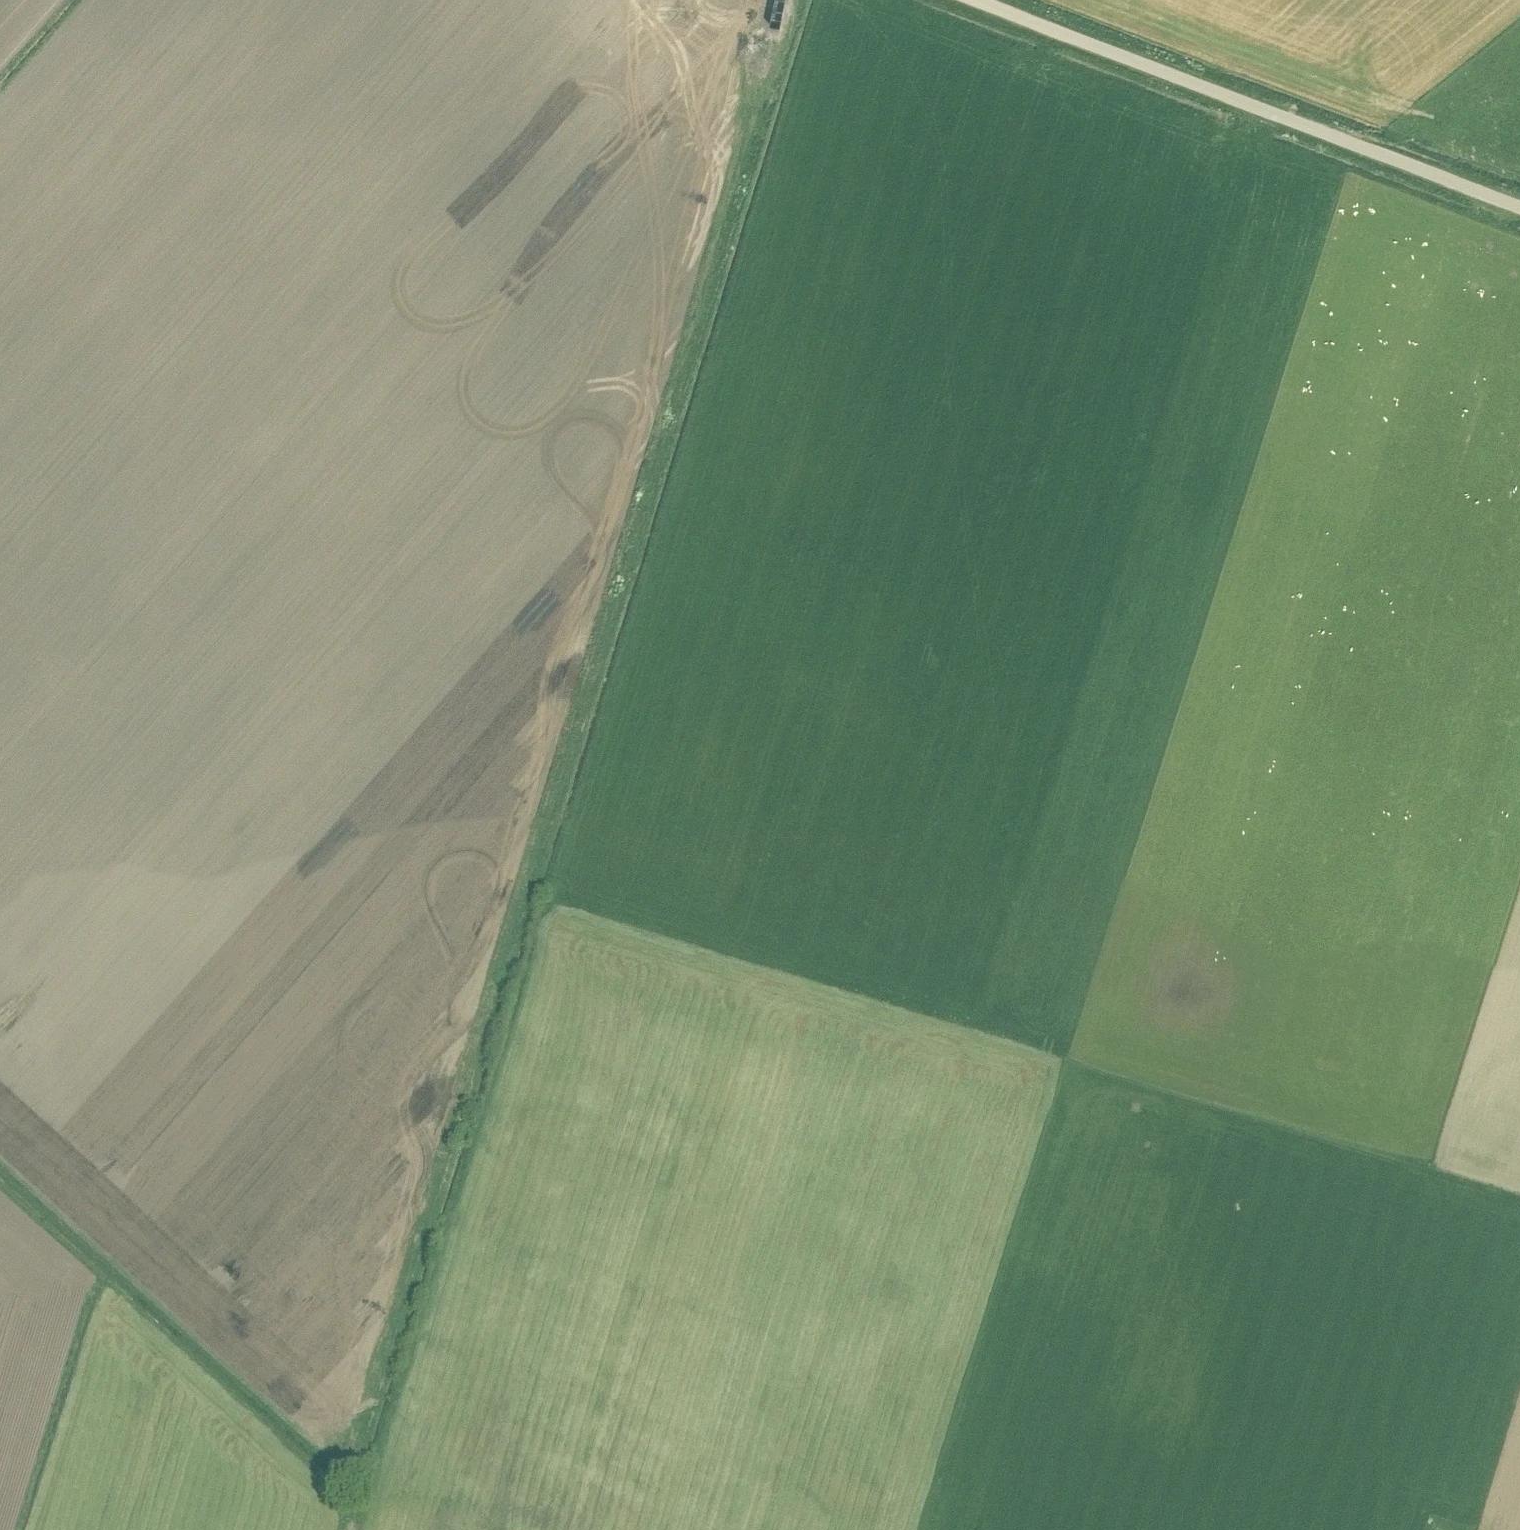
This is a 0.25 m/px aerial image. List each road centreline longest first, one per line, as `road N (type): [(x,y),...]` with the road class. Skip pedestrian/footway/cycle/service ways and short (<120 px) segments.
road 1 (unclassified): [(1519,203),(987,0)]

